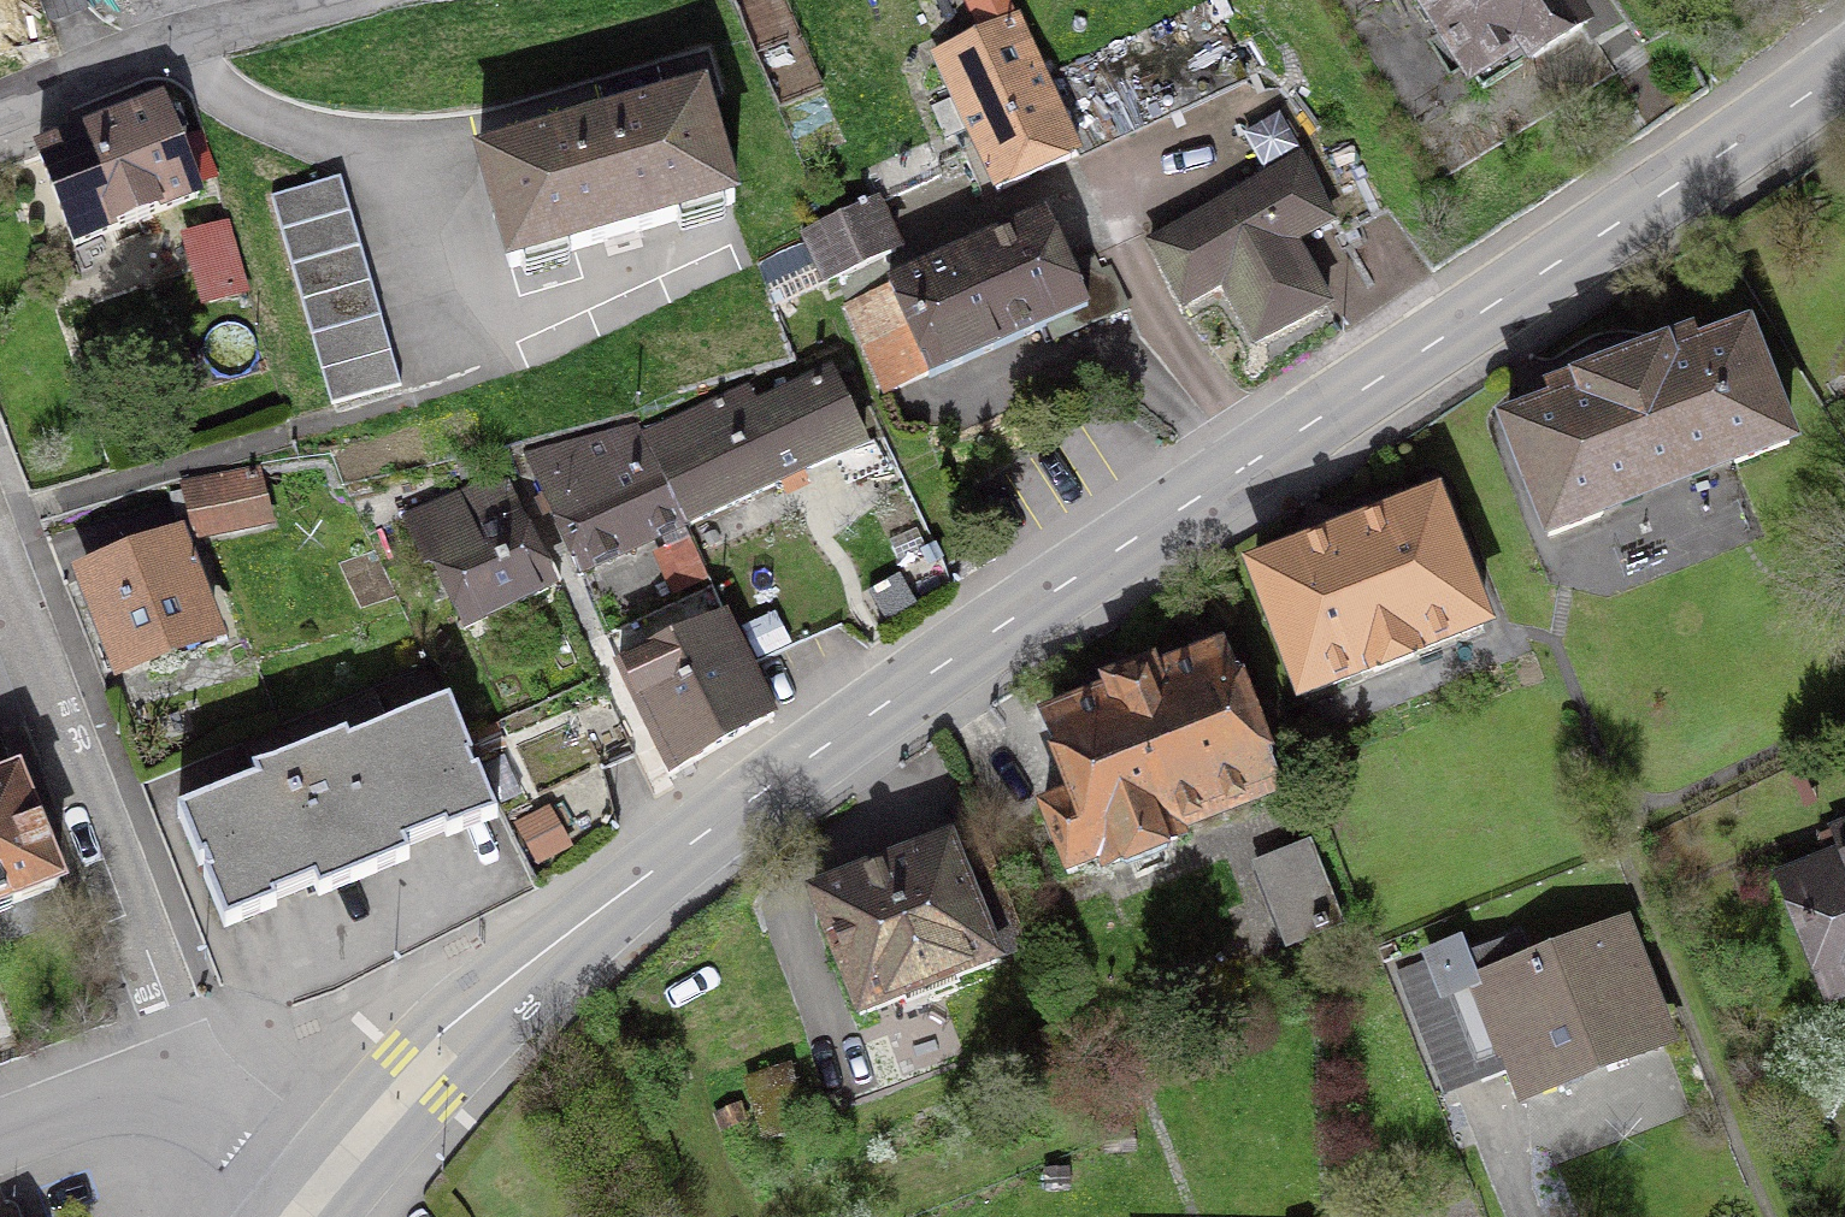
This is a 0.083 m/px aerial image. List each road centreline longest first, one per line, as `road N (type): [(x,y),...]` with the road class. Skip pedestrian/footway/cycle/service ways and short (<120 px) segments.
road 1 (secondary): [(310,1204),(370,1127),(492,1001),(660,866),(865,718),(1844,69)]
road 2 (residential): [(0,571),(210,1097)]
road 3 (residential): [(0,108),(171,42),(331,0)]
road 4 (residential): [(0,1137),(138,1092),(210,1097)]
road 5 (residential): [(210,1097),(310,1204)]

